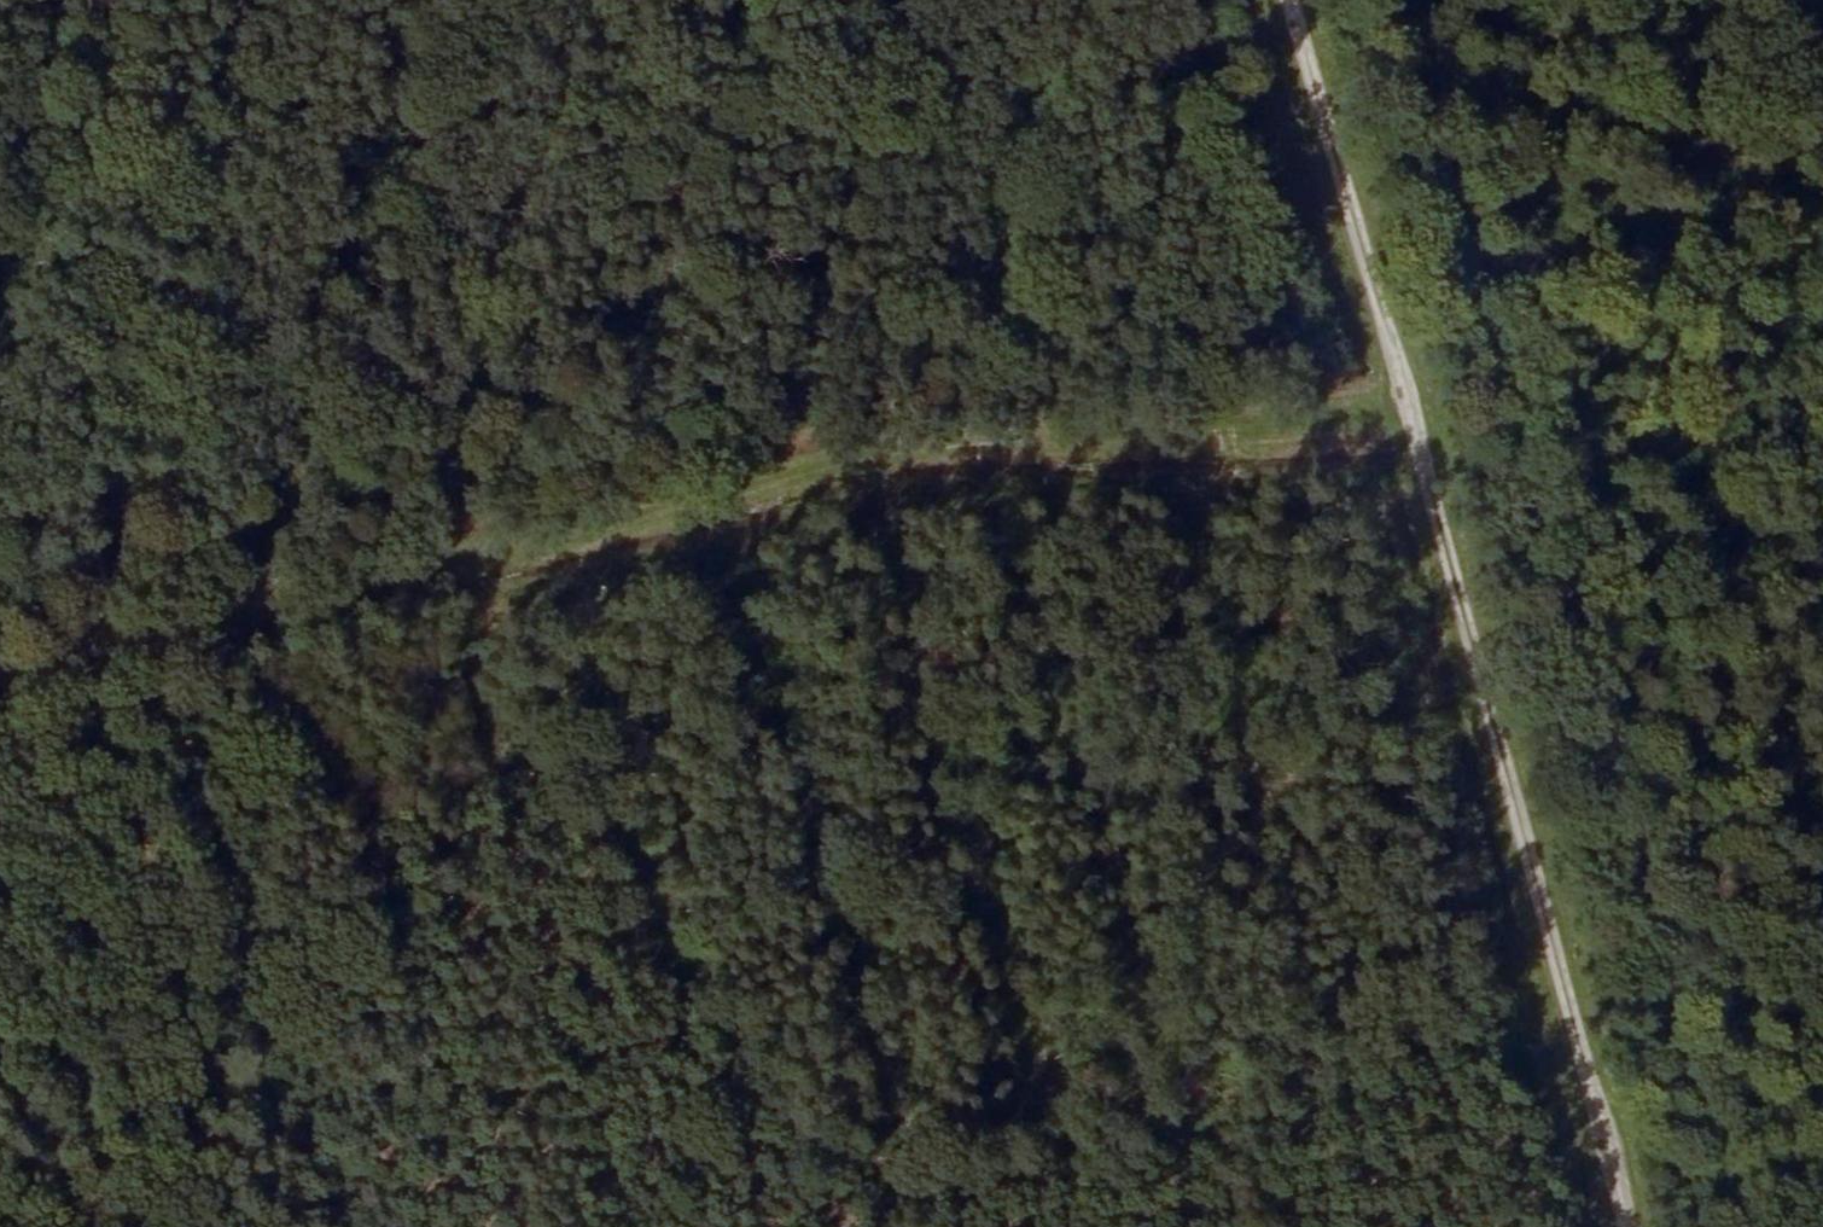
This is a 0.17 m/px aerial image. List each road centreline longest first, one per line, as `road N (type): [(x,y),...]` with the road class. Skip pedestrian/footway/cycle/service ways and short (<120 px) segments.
road 1 (track): [(1625,1226),(1291,0)]

